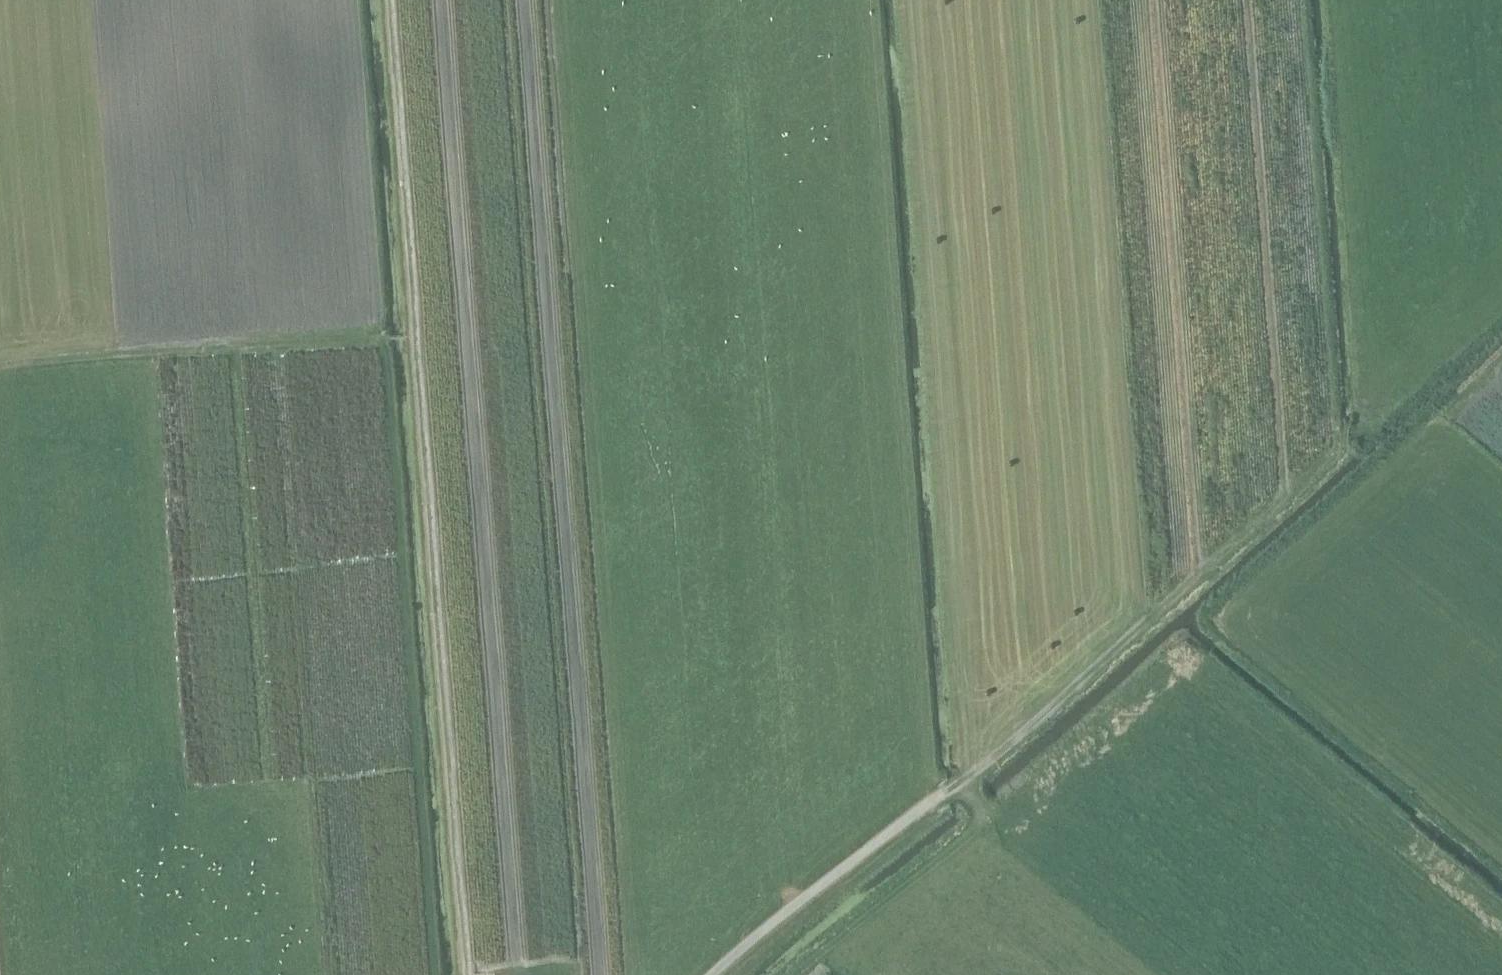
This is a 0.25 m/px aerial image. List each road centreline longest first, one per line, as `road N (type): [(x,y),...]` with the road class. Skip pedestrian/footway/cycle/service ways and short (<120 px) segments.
road 1 (unclassified): [(711,974),(947,790)]

